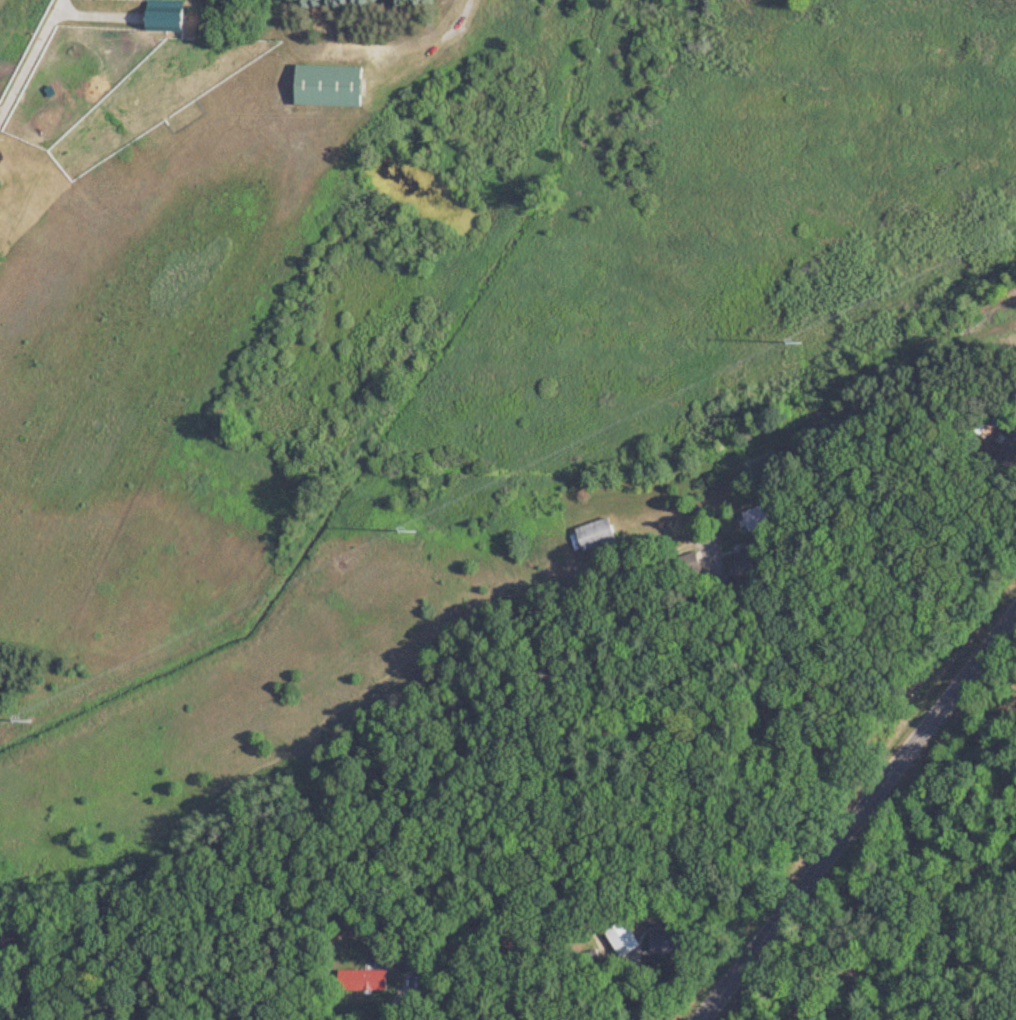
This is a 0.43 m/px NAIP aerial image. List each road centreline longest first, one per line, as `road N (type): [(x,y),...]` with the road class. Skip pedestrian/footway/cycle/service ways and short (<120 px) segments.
road 1 (residential): [(698,1019),(1015,605)]

